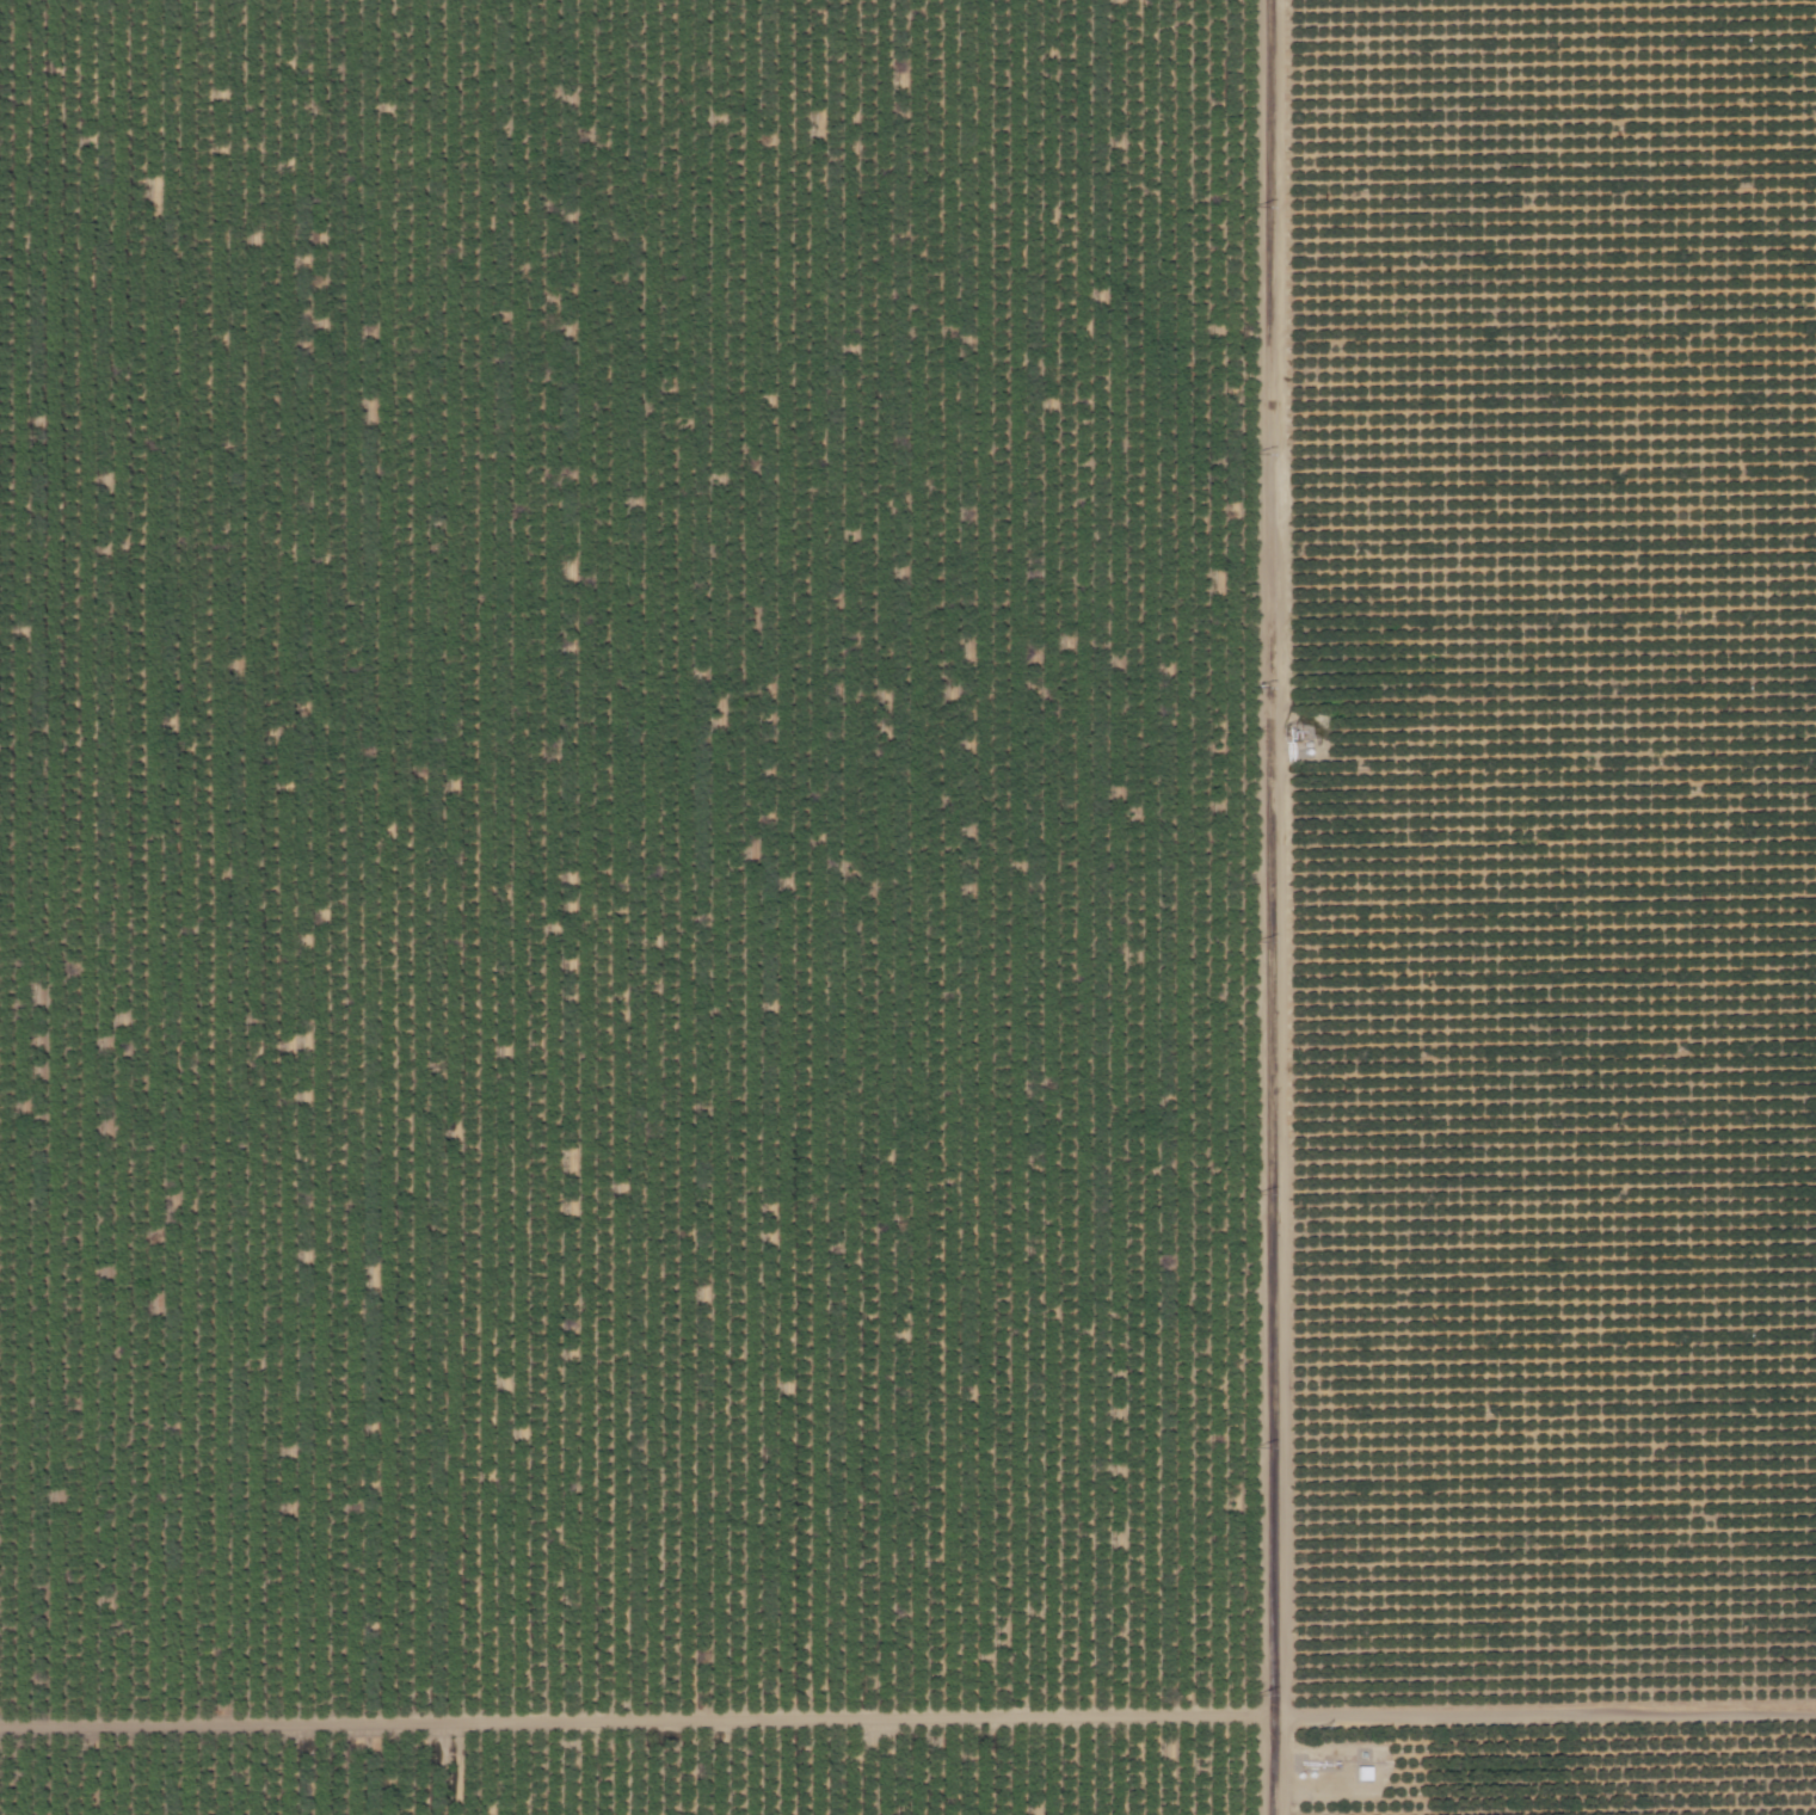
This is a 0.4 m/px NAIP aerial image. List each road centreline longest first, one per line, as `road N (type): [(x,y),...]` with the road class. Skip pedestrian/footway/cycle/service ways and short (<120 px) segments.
road 1 (residential): [(1282,1814),(1270,971),(1251,629),(1250,0)]

